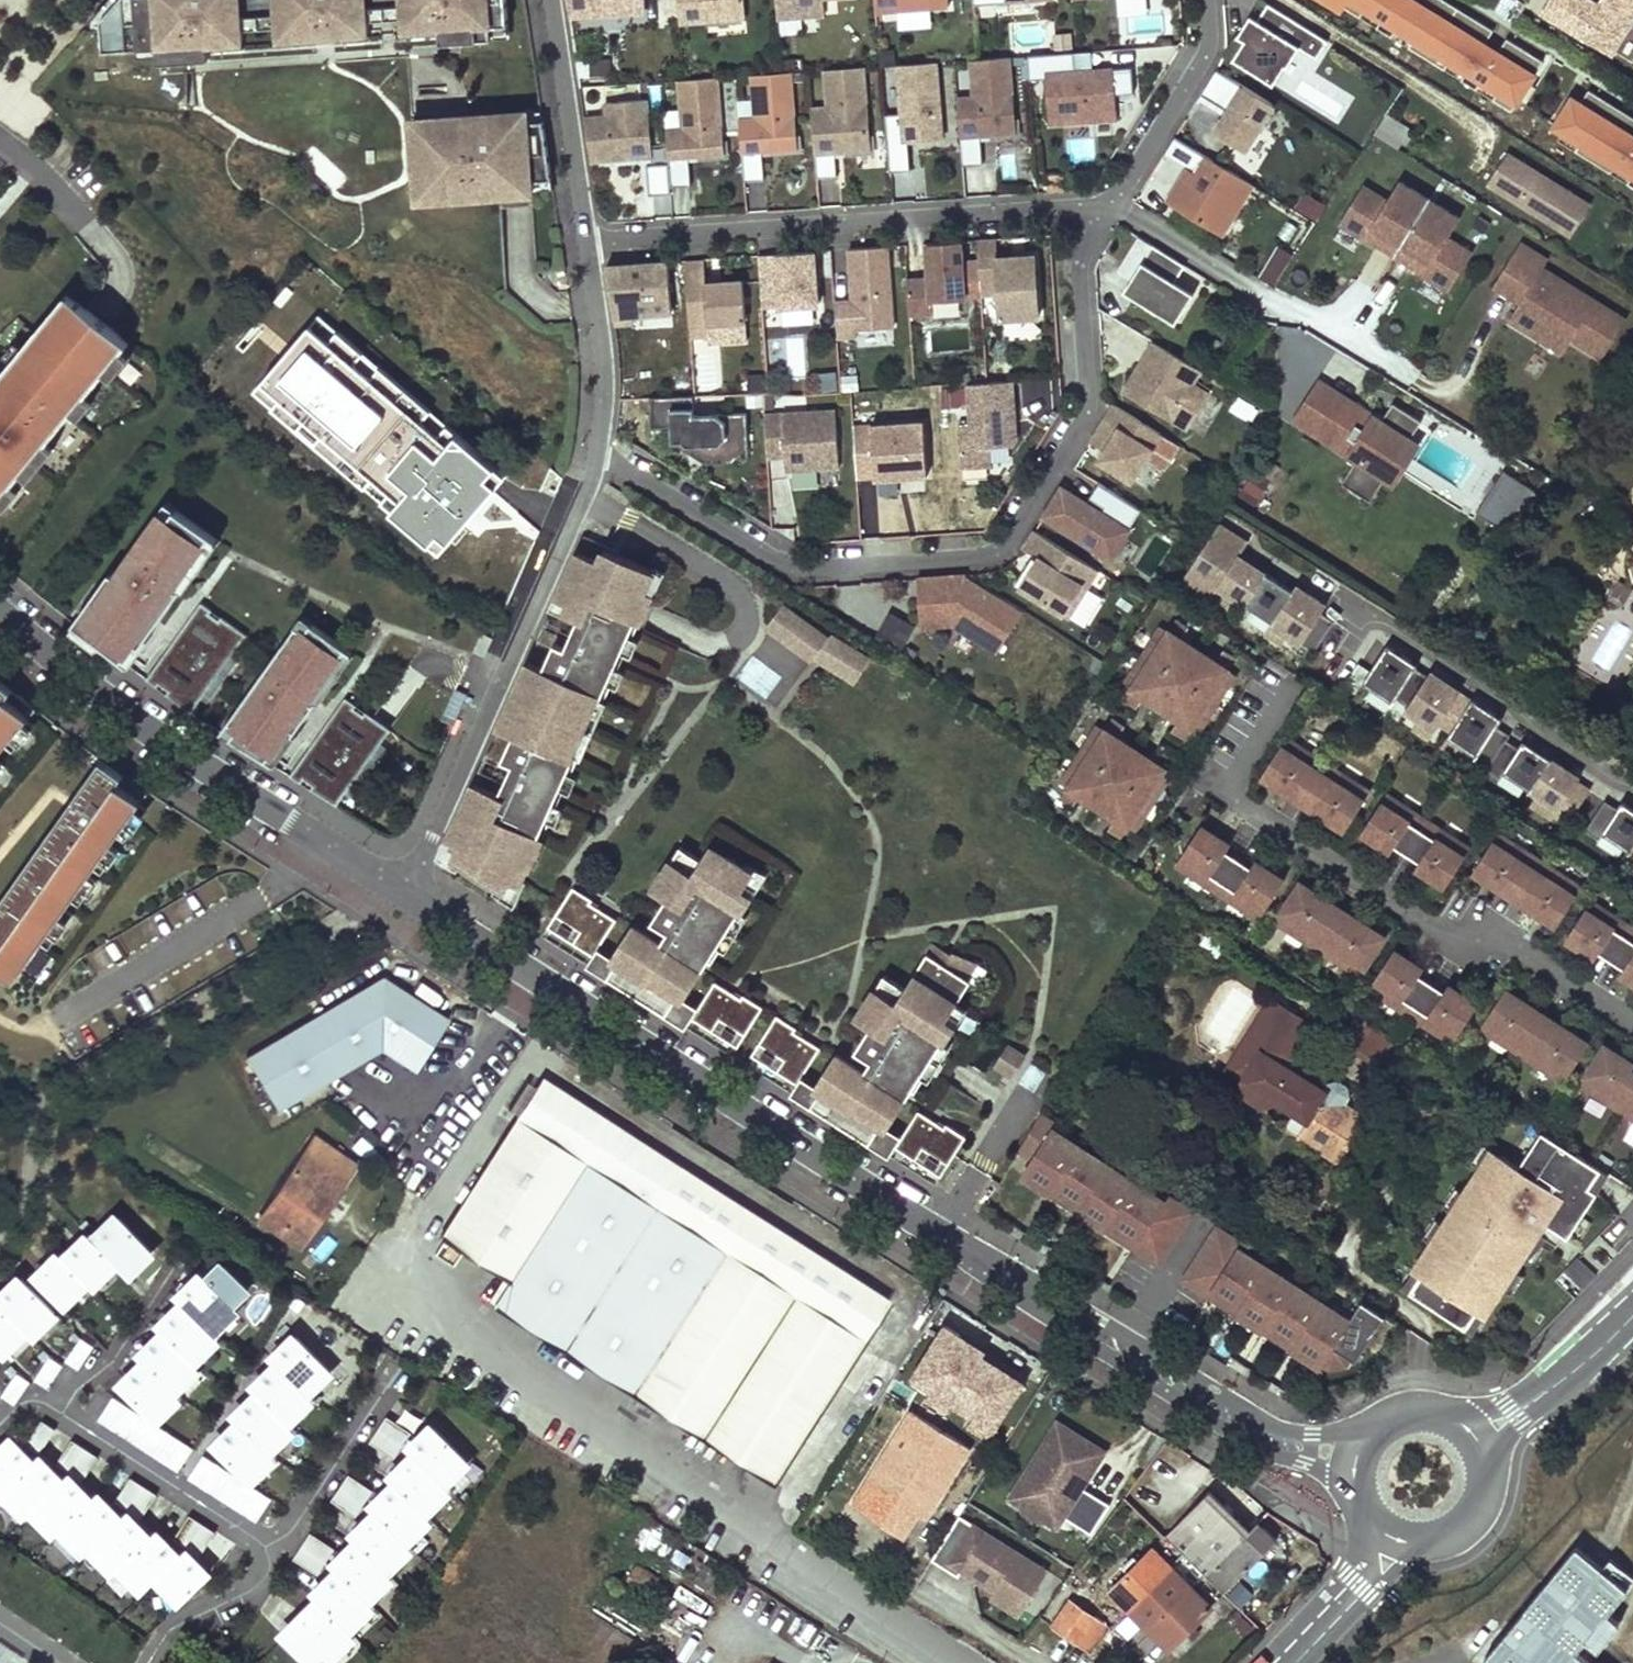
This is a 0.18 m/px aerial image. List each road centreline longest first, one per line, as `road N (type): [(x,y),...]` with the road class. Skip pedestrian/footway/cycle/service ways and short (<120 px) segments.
road 1 (residential): [(1108,211),(1079,271),(1087,413),(1013,540),(989,555),(803,570),(598,454)]
road 2 (residential): [(401,893),(1031,1292)]
road 3 (residential): [(1108,211),(1076,207),(587,245)]
road 4 (residential): [(0,613),(136,723),(401,893)]
road 5 (residential): [(401,893),(434,835),(598,454)]
road 6 (residential): [(1031,1292),(1087,1343),(1250,1443),(1327,1470),(1357,1494)]
road 7 (residential): [(1375,1427),(1312,1435),(1274,1427),(1099,1318),(1031,1292)]
road 8 (residential): [(587,245),(554,0)]
road 9 (residential): [(1207,0),(1208,52),(1108,211)]
road 10 (residential): [(598,454),(604,392),(587,245)]
road 11 (secondary): [(1592,1356),(1507,1404),(1447,1415)]
road 12 (secondary): [(1487,1468),(1521,1420),(1592,1356)]
road 13 (secondary): [(1336,1613),(1438,1540)]

